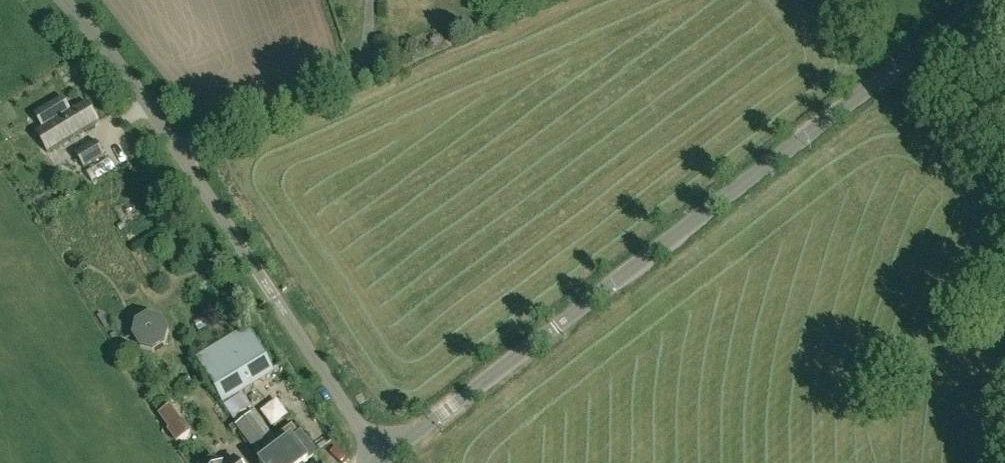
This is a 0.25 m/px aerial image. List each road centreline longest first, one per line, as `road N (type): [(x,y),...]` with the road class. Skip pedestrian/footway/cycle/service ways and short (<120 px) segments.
road 1 (tertiary): [(382,461),(979,0)]
road 2 (unclassified): [(382,461),(197,174),(67,0)]
road 3 (track): [(882,78),(1004,118)]

